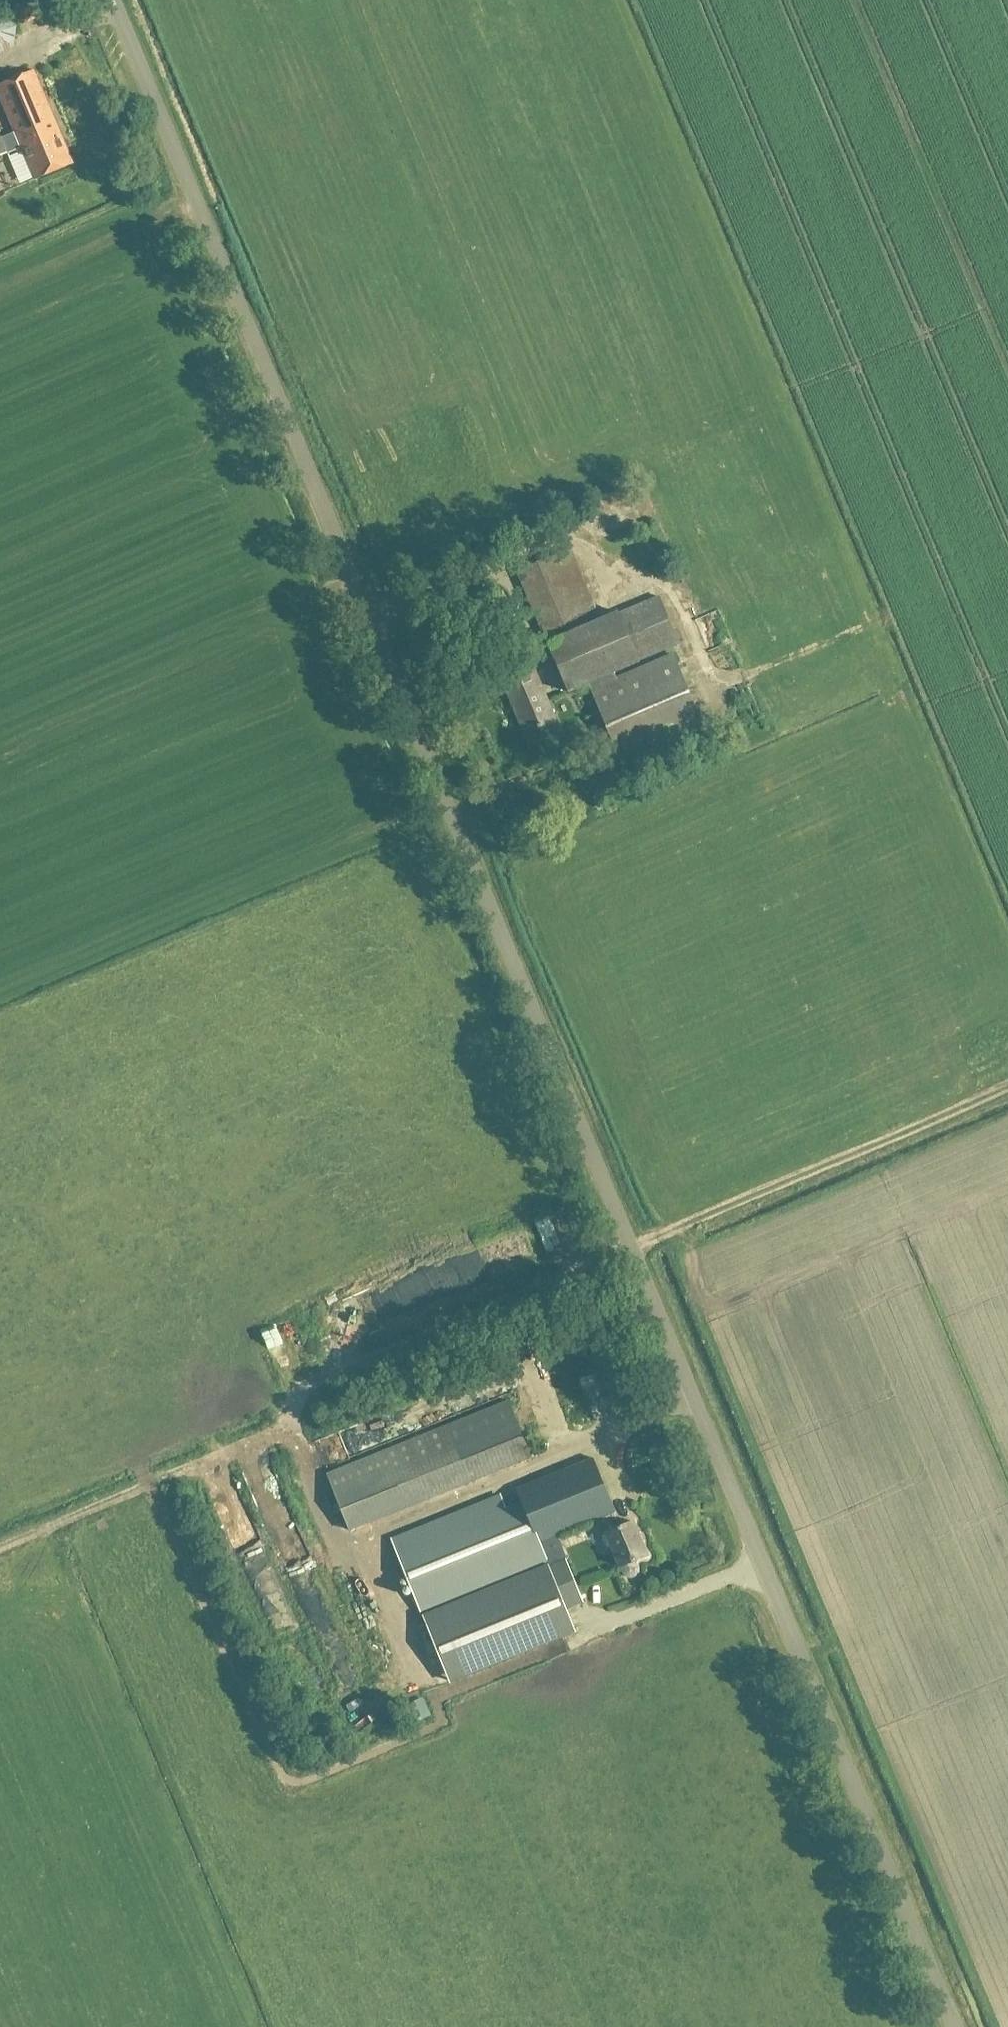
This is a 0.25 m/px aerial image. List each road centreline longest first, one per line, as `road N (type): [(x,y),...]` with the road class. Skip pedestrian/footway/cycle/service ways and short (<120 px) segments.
road 1 (unclassified): [(955,2026),(112,0)]

